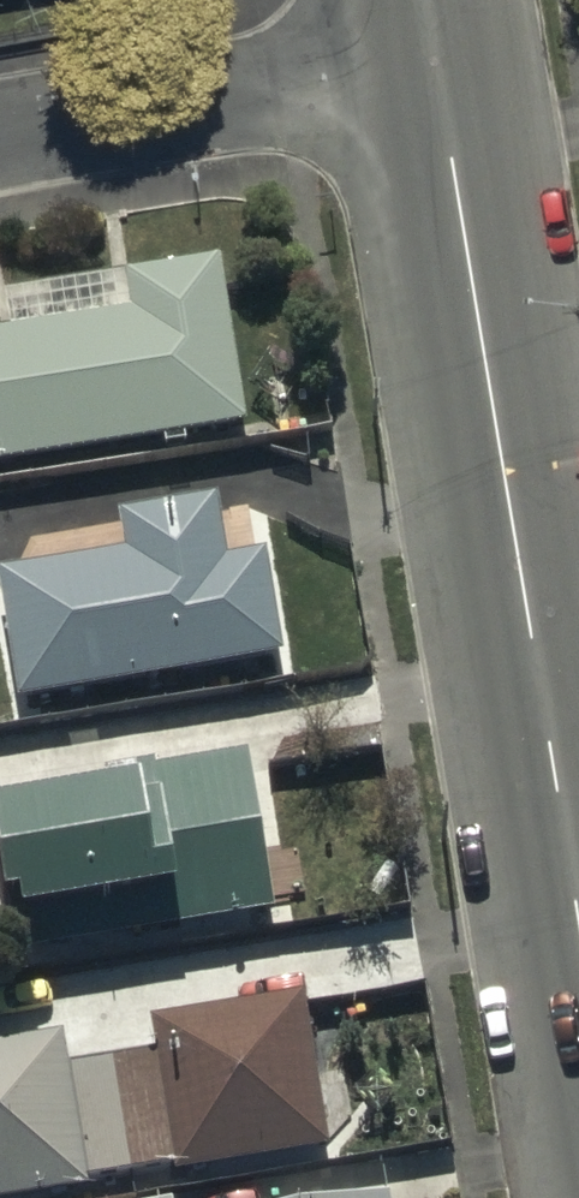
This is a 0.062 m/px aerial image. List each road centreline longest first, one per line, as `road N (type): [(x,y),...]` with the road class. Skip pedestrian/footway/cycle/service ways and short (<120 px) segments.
road 1 (tertiary): [(432,58),(578,937)]
road 2 (residential): [(432,58),(0,132)]

